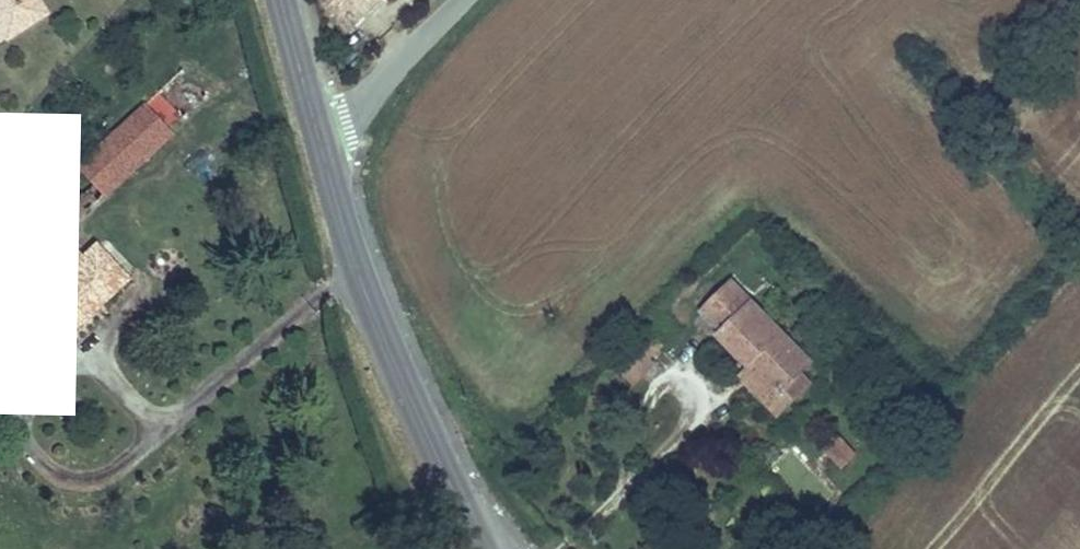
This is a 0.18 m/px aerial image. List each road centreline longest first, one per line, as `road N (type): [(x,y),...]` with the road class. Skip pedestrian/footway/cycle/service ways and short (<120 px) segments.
road 1 (secondary): [(482,548),(393,361),(315,131)]
road 2 (unclassified): [(461,0),(341,121),(315,131)]
road 3 (secondary): [(315,131),(279,0)]

